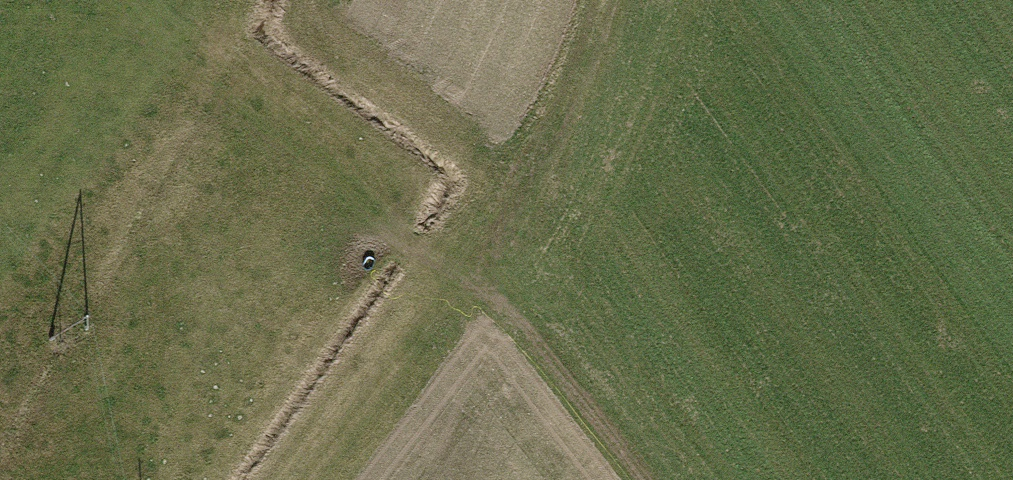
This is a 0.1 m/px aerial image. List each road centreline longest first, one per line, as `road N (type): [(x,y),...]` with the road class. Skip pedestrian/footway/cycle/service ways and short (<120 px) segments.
road 1 (track): [(234,0),(194,97),(409,271),(475,282)]
road 2 (track): [(604,0),(595,38),(475,282)]
road 3 (track): [(475,282),(567,382),(637,479)]
road 4 (track): [(409,271),(261,479)]

